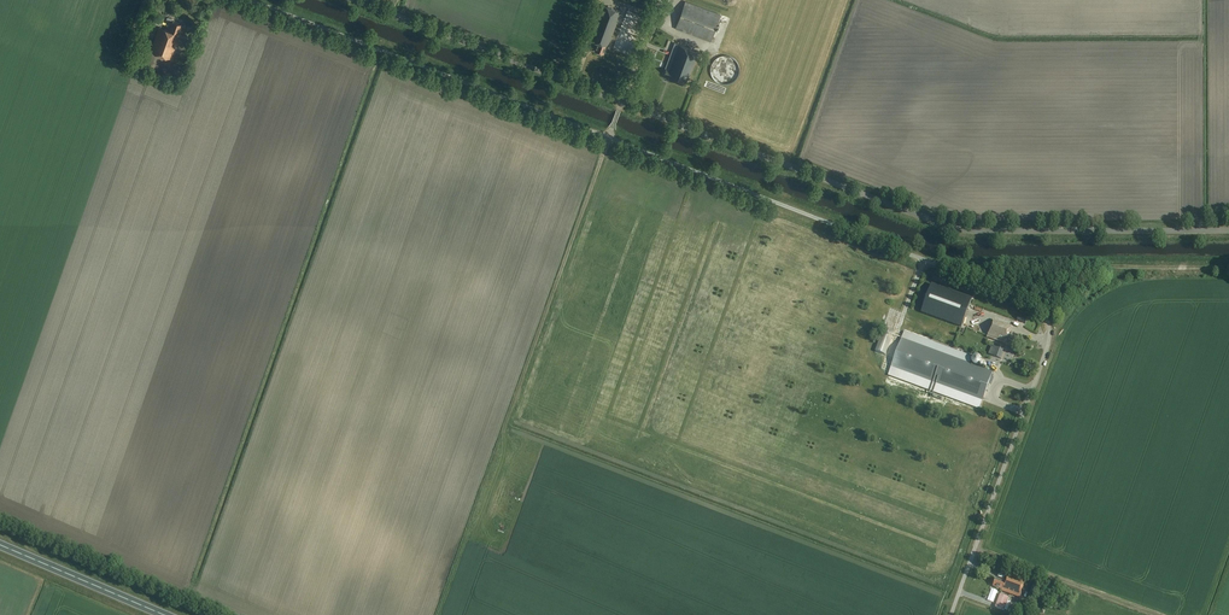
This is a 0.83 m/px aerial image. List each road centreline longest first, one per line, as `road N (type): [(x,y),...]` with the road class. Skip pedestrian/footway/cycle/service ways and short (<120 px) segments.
road 1 (unclassified): [(951,614),(1048,346),(1039,307),(607,138)]
road 2 (unclassified): [(1228,230),(957,229),(622,102)]
road 3 (track): [(607,138),(472,538)]
road 4 (unclassified): [(607,138),(251,0)]
road 5 (unclassified): [(622,102),(354,0)]
road 6 (track): [(975,548),(1162,614)]
road 7 (trunk): [(163,614),(0,545)]

